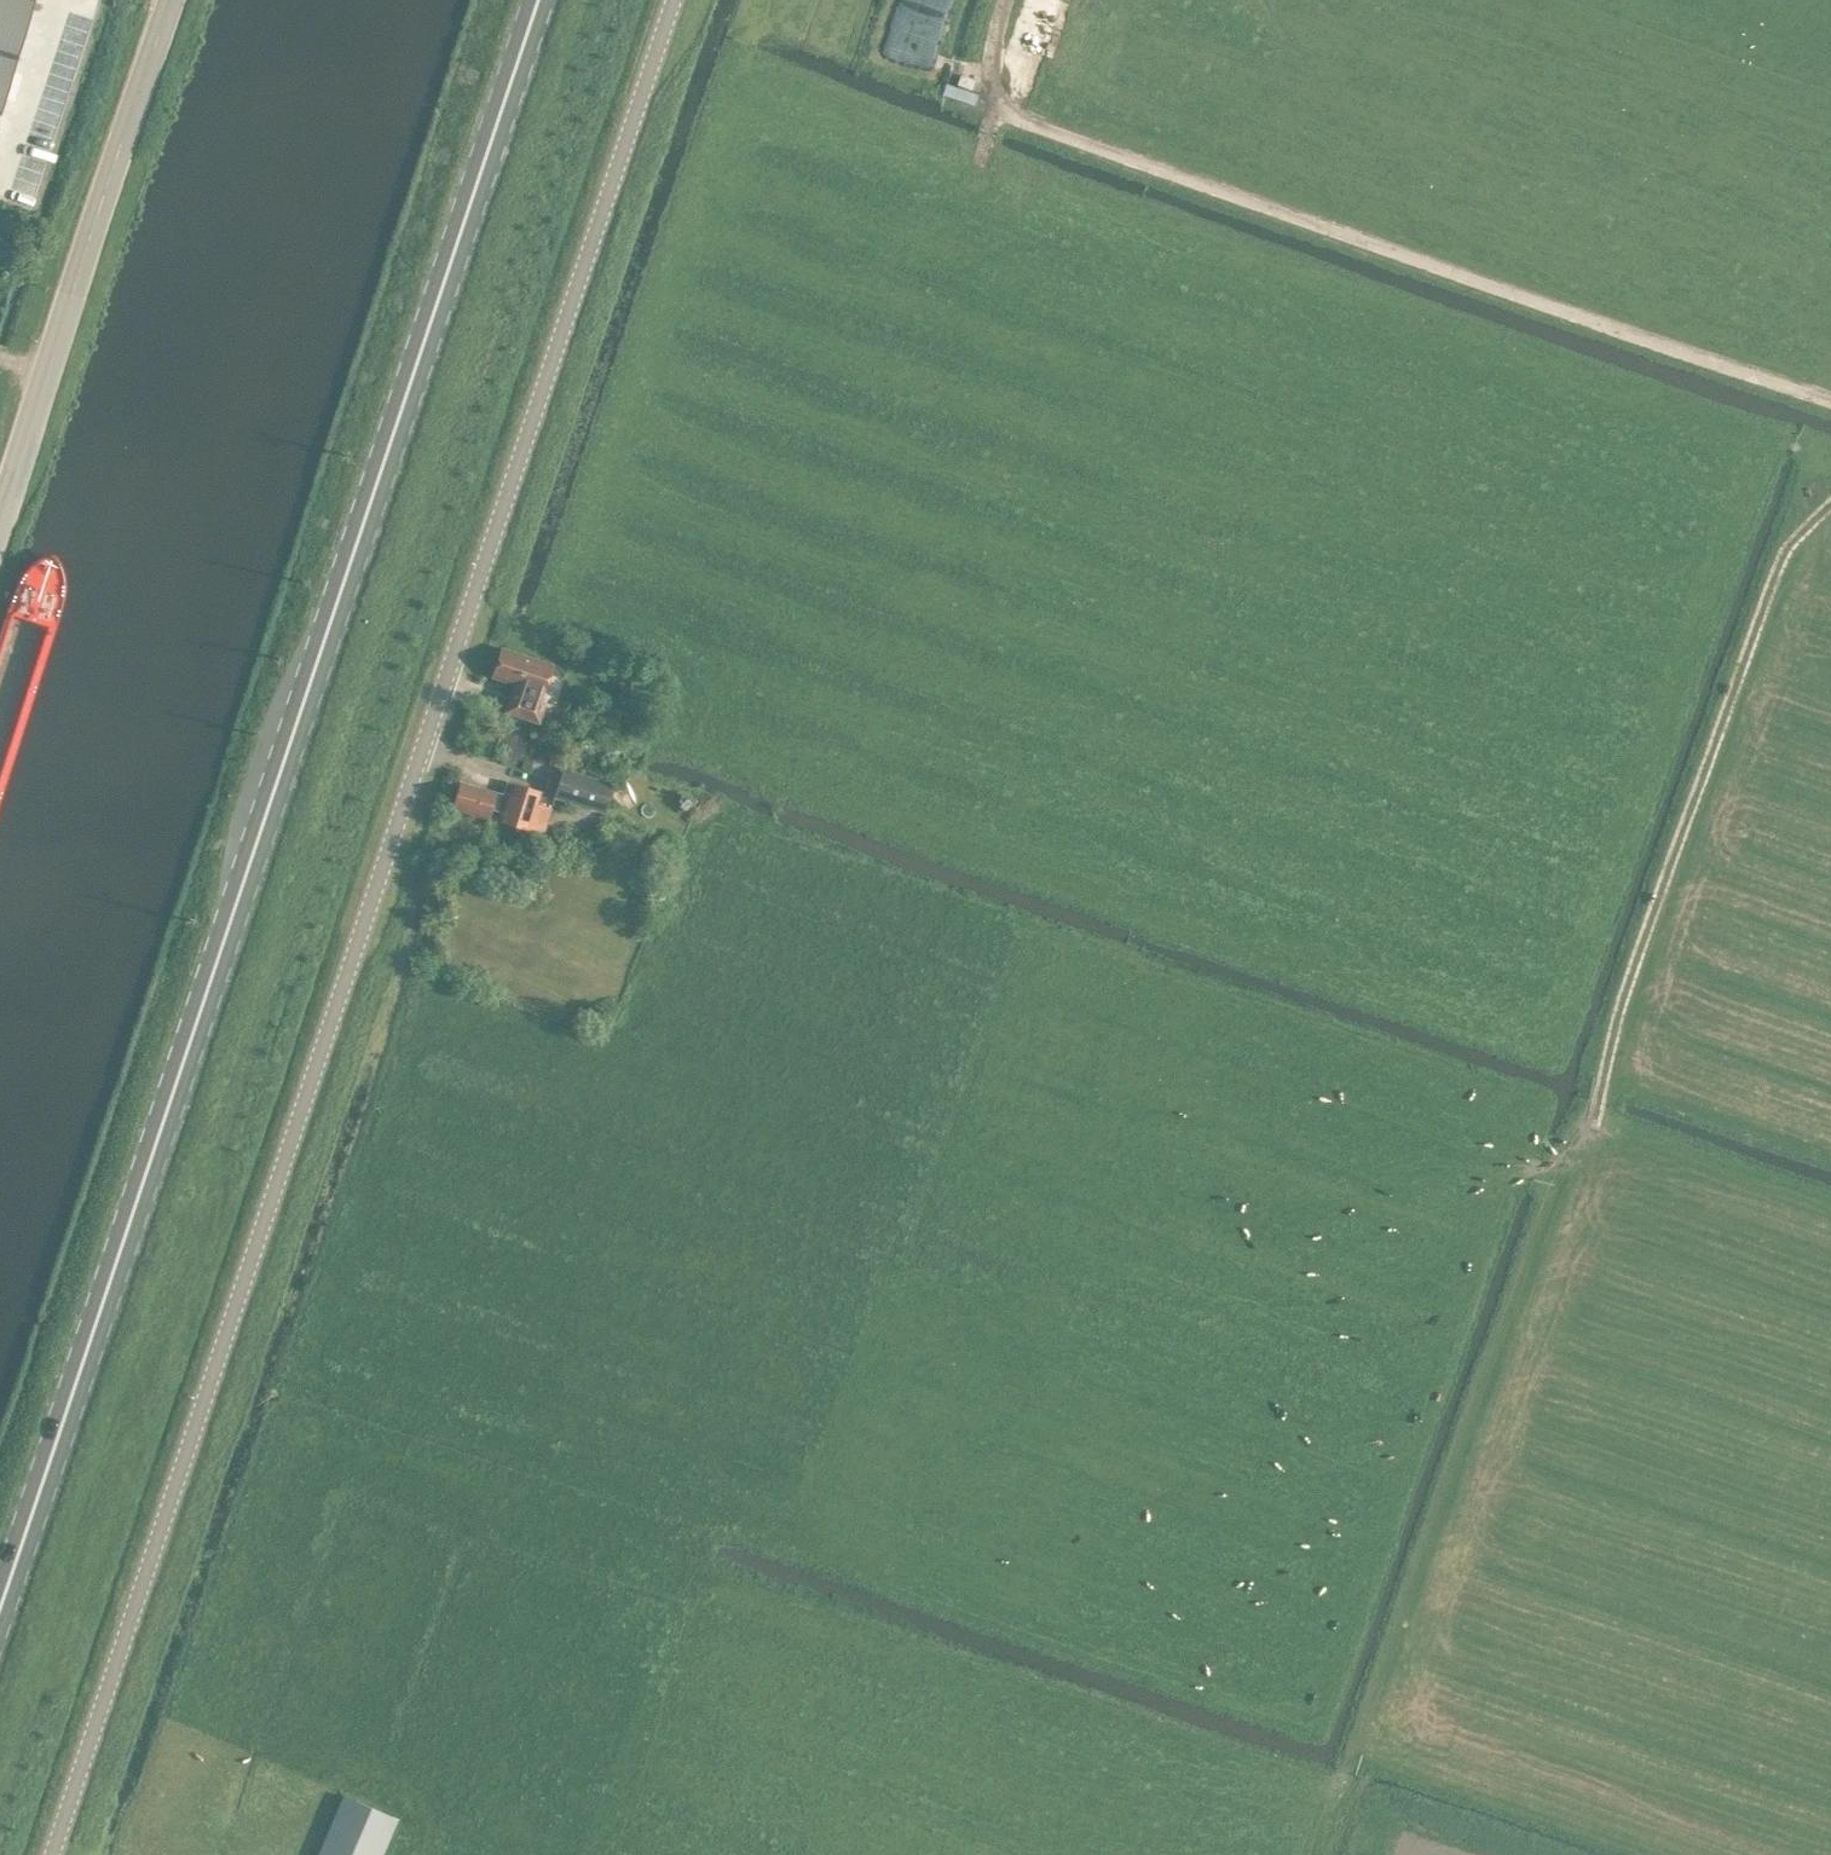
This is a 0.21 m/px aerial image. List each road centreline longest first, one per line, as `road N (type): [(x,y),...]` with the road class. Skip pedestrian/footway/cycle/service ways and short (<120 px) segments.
road 1 (unclassified): [(48,1854),(674,0)]
road 2 (primary): [(0,1601),(540,0)]
road 3 (track): [(1830,407),(1028,125),(998,109),(989,64),(1000,0)]
road 4 (track): [(1830,516),(1798,538),(1779,575),(1617,1025),(1588,1158)]
road 5 (tertiary): [(0,510),(173,0)]

